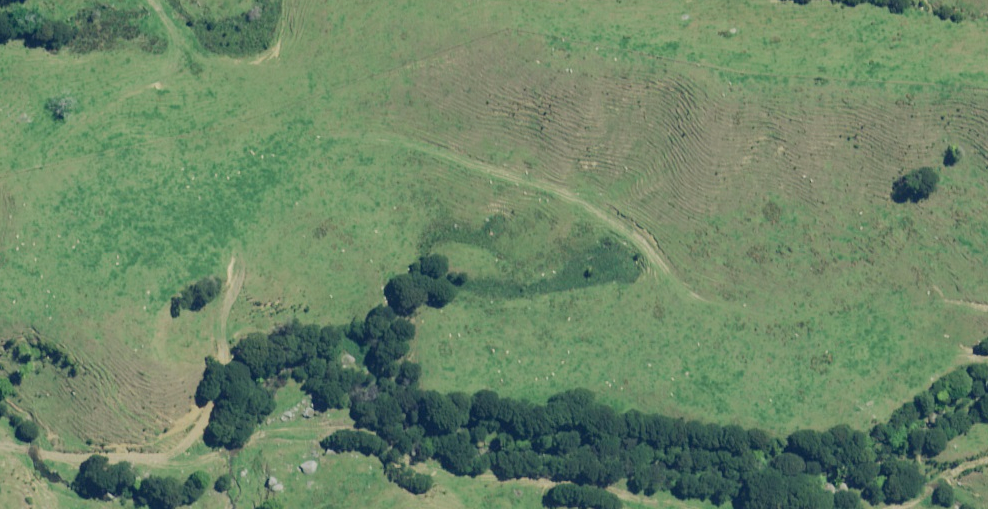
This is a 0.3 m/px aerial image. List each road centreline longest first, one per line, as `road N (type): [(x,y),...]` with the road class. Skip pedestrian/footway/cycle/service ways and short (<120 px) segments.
road 1 (track): [(688,508),(575,480),(430,470),(376,435),(352,429),(266,431),(185,464),(157,453)]
road 2 (track): [(246,263),(217,396),(178,447),(71,456),(0,441)]

